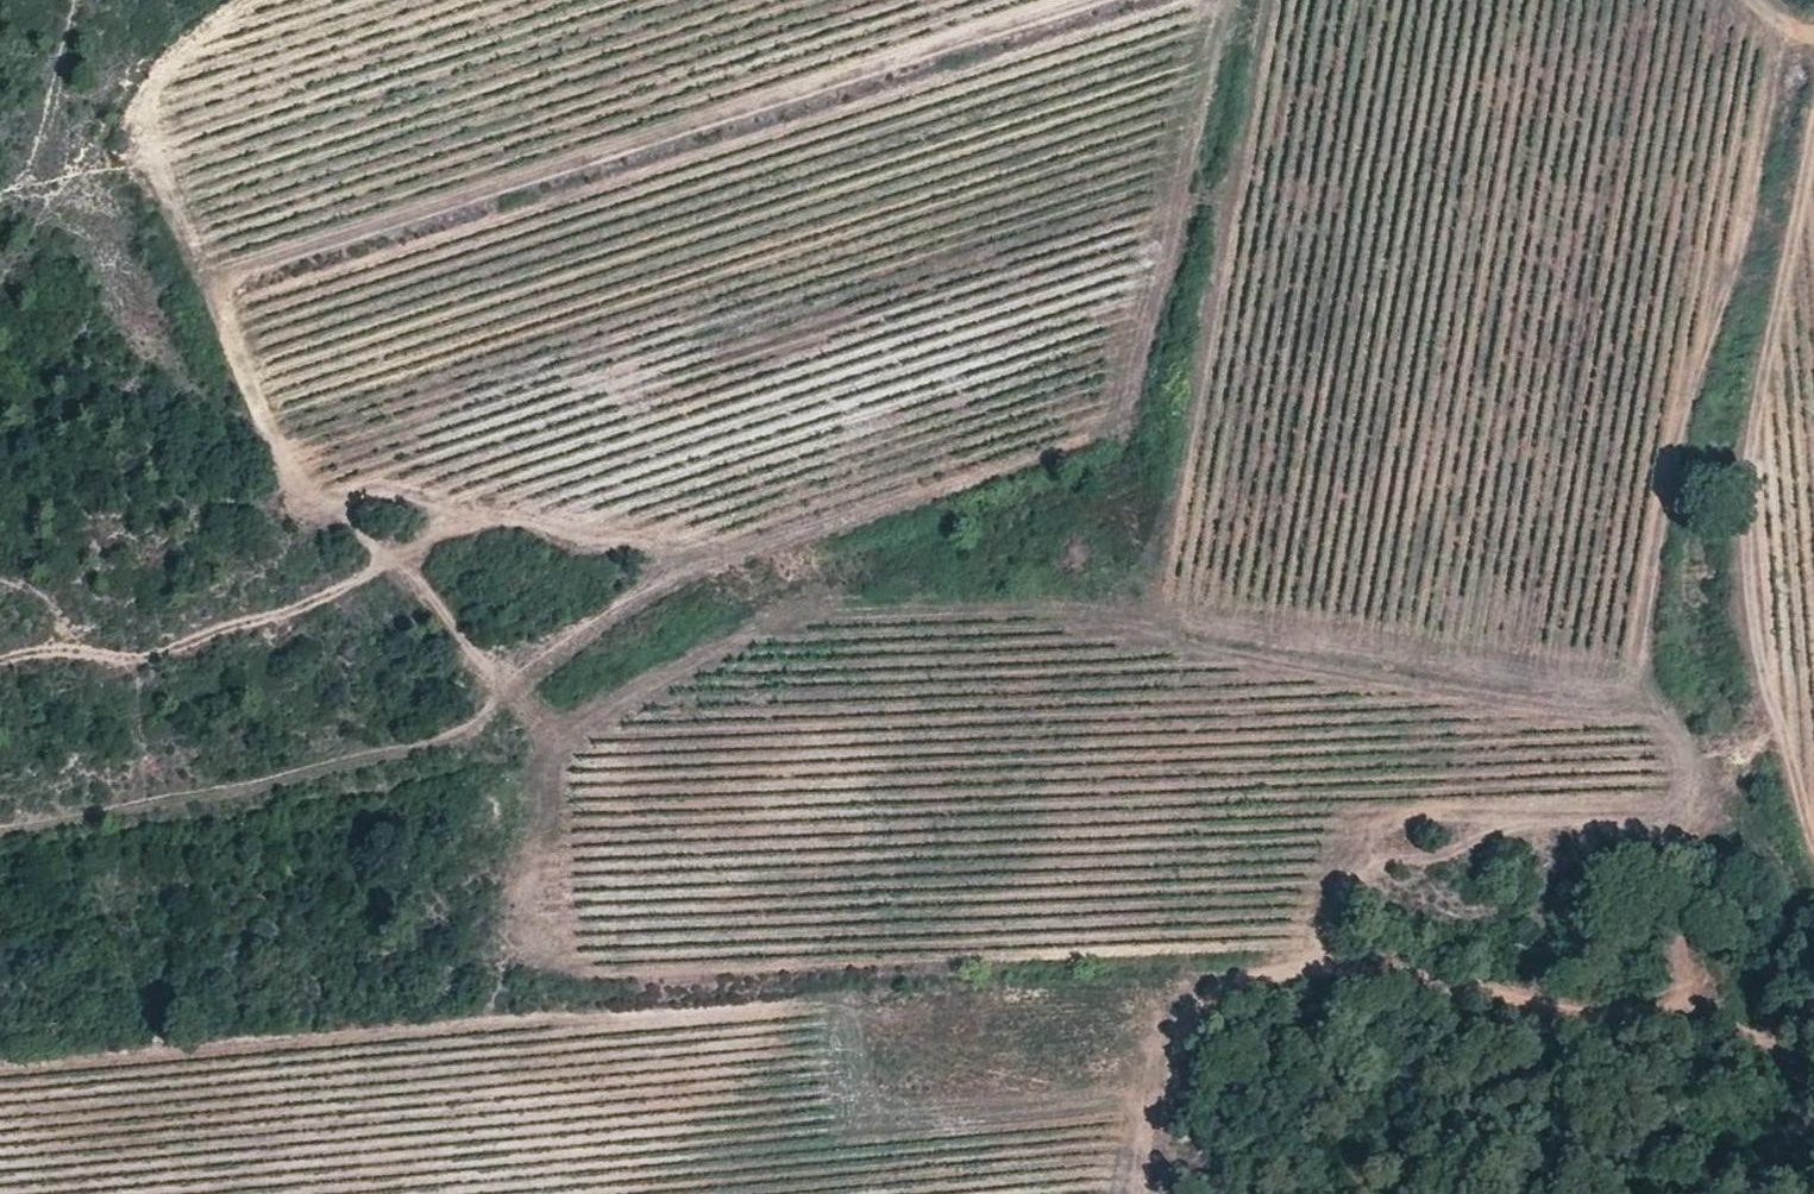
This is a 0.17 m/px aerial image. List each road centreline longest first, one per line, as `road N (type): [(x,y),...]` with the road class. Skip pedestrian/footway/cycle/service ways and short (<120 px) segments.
road 1 (track): [(0,663),(55,649),(128,659),(166,654),(308,608),(374,573),(374,548),(345,509),(301,519),(208,275),(1083,0)]
road 2 (track): [(1813,123),(1735,520),(1737,592),(1813,836)]

